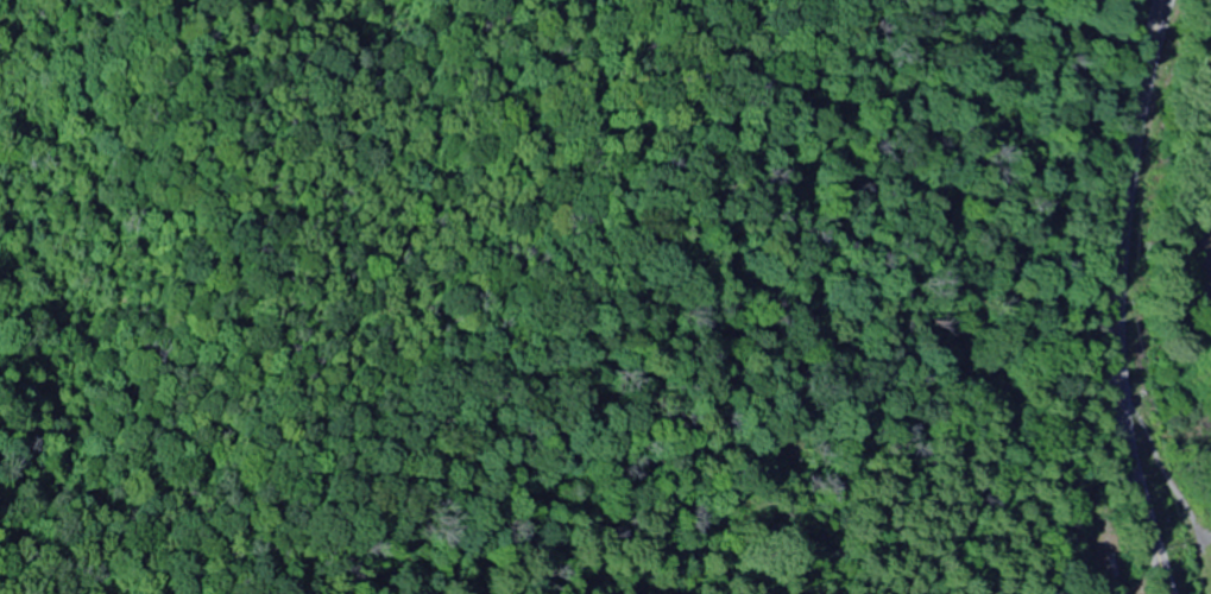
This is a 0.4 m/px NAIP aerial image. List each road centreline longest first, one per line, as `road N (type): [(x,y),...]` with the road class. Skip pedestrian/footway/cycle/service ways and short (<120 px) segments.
road 1 (secondary): [(1164,0),(1141,78),(1114,297),(1119,412),(1167,593)]

